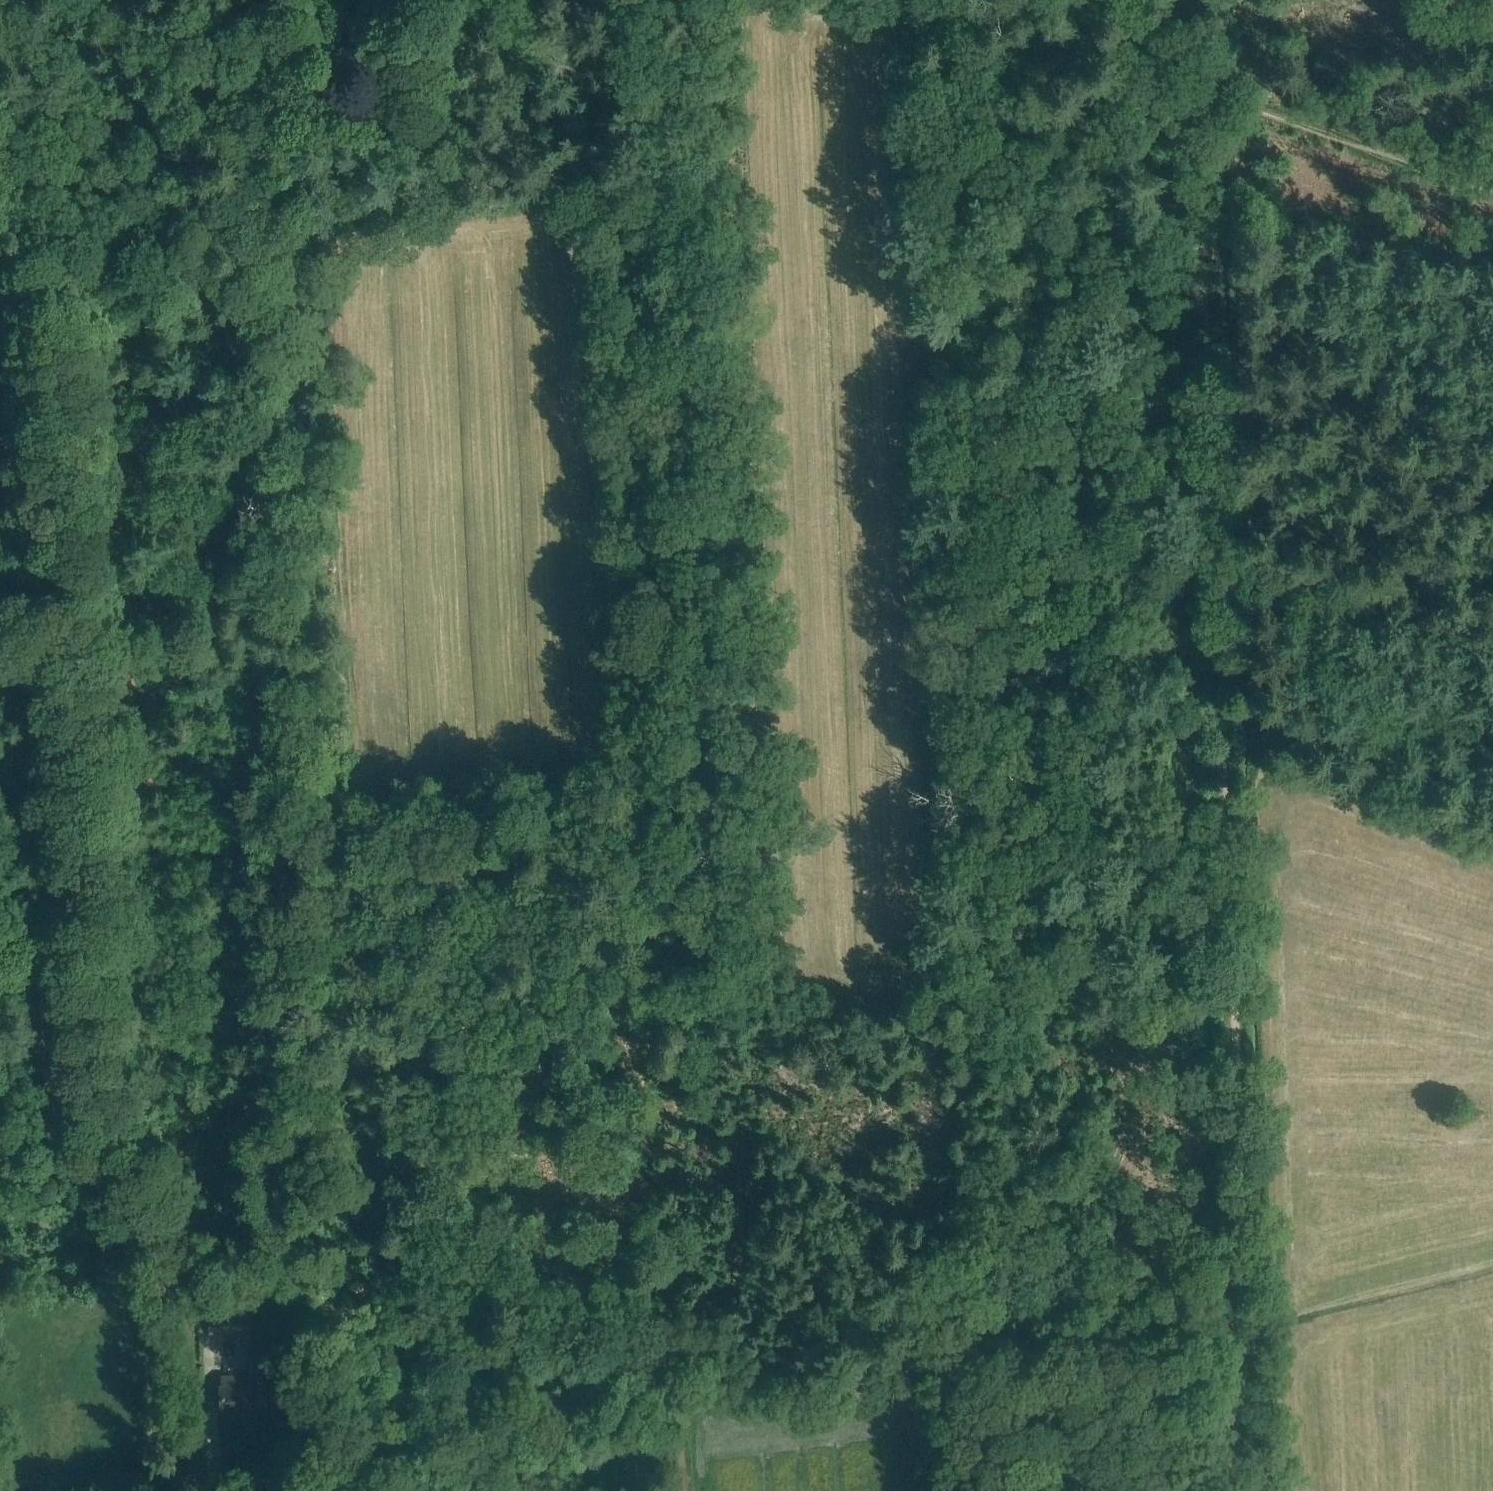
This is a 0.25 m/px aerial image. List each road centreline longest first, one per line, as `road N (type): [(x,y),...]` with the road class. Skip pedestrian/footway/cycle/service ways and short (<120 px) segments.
road 1 (track): [(1238,1316),(1190,0)]
road 2 (track): [(1247,1490),(1238,1316)]

